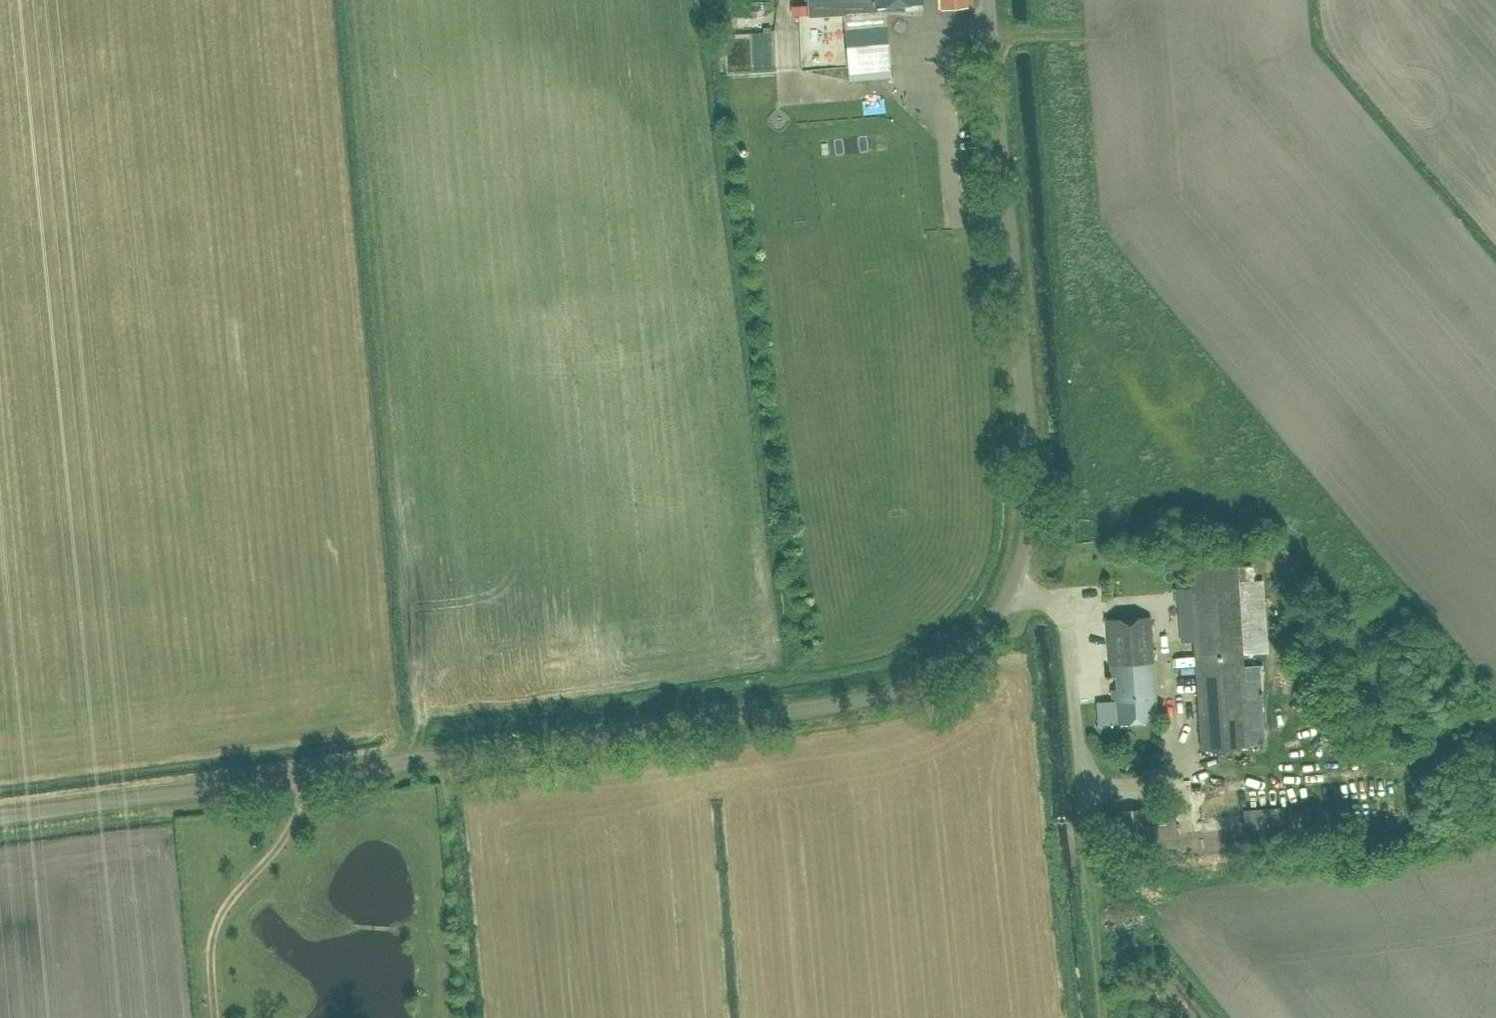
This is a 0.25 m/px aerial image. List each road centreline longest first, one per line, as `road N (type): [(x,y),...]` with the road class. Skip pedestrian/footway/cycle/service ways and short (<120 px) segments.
road 1 (unclassified): [(0,821),(918,699),(945,681),(1003,618),(1029,550),(988,0)]

